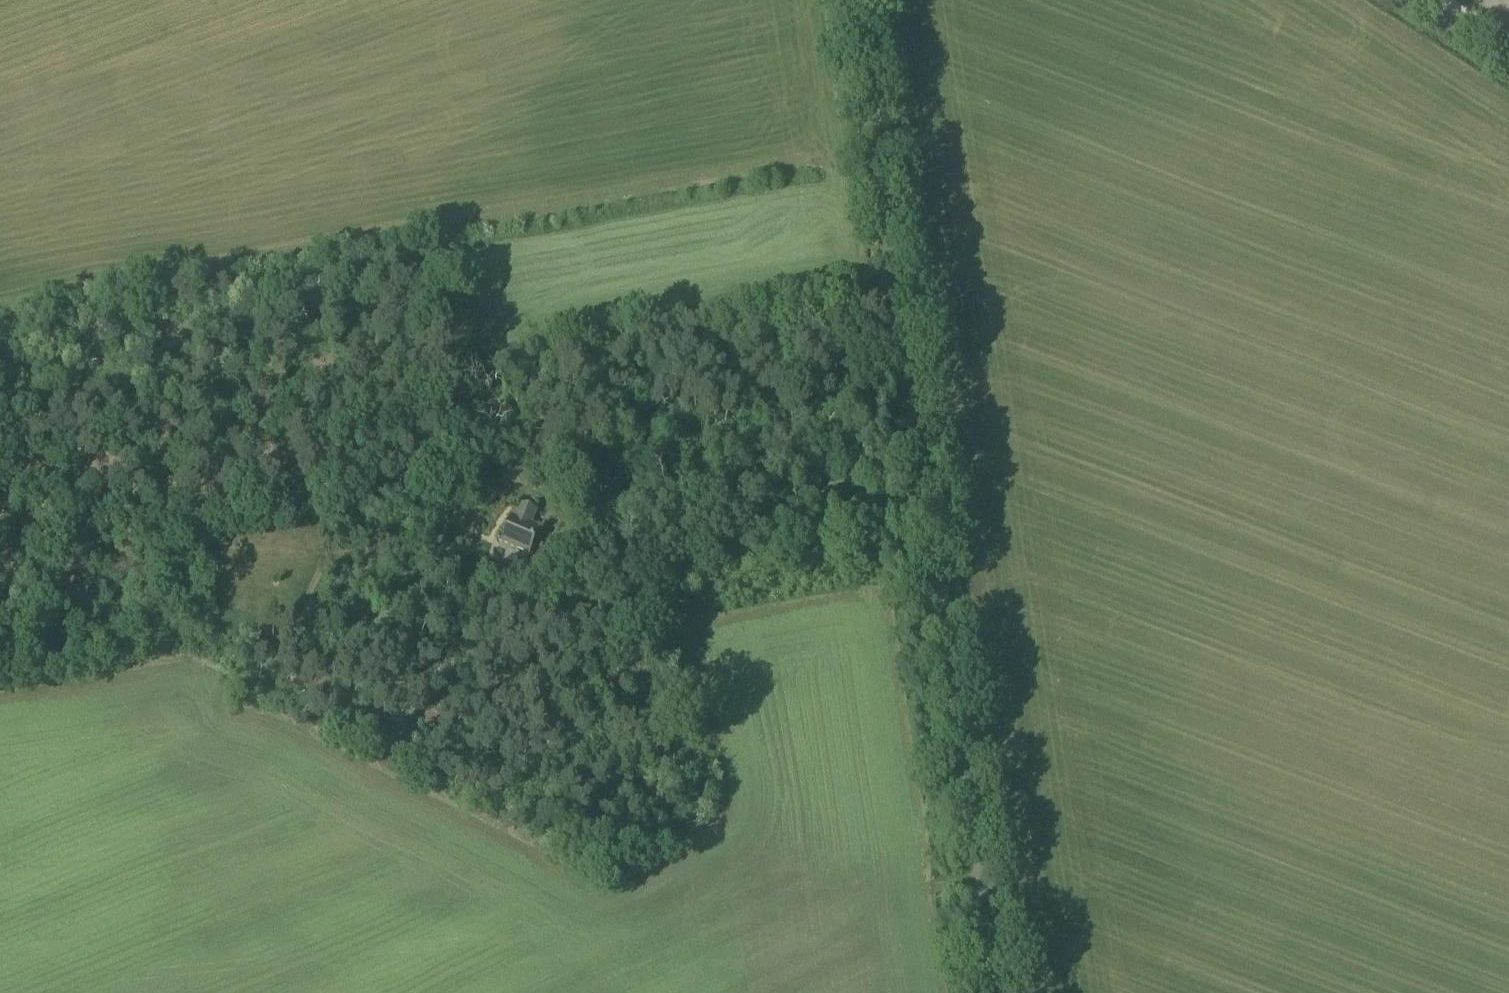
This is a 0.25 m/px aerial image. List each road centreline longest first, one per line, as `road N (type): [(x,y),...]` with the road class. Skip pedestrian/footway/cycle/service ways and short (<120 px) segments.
road 1 (unclassified): [(994,992),(849,0)]

